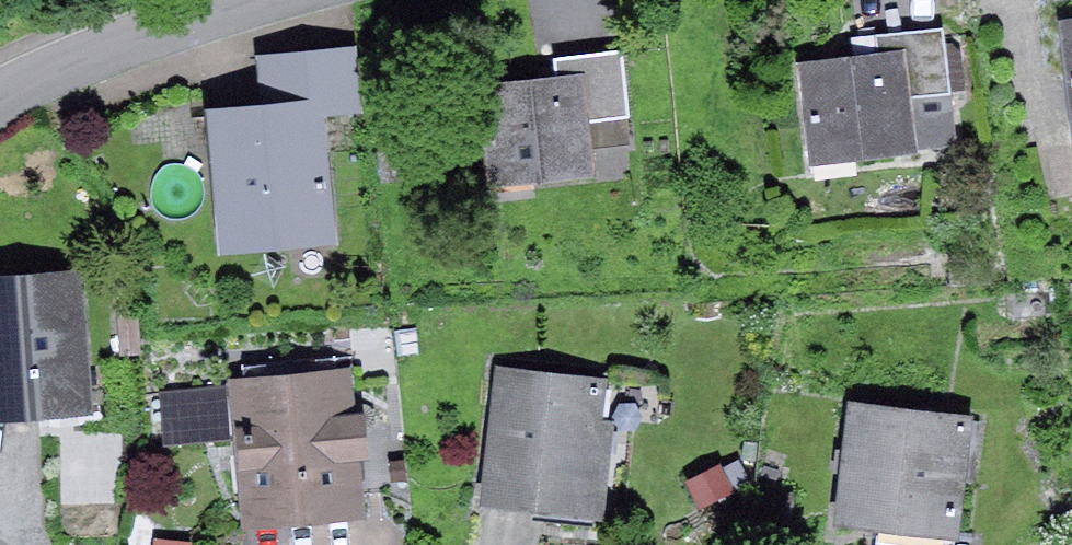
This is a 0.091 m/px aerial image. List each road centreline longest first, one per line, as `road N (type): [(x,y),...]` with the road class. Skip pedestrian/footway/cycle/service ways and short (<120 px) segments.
road 1 (residential): [(0,97),(253,0)]

